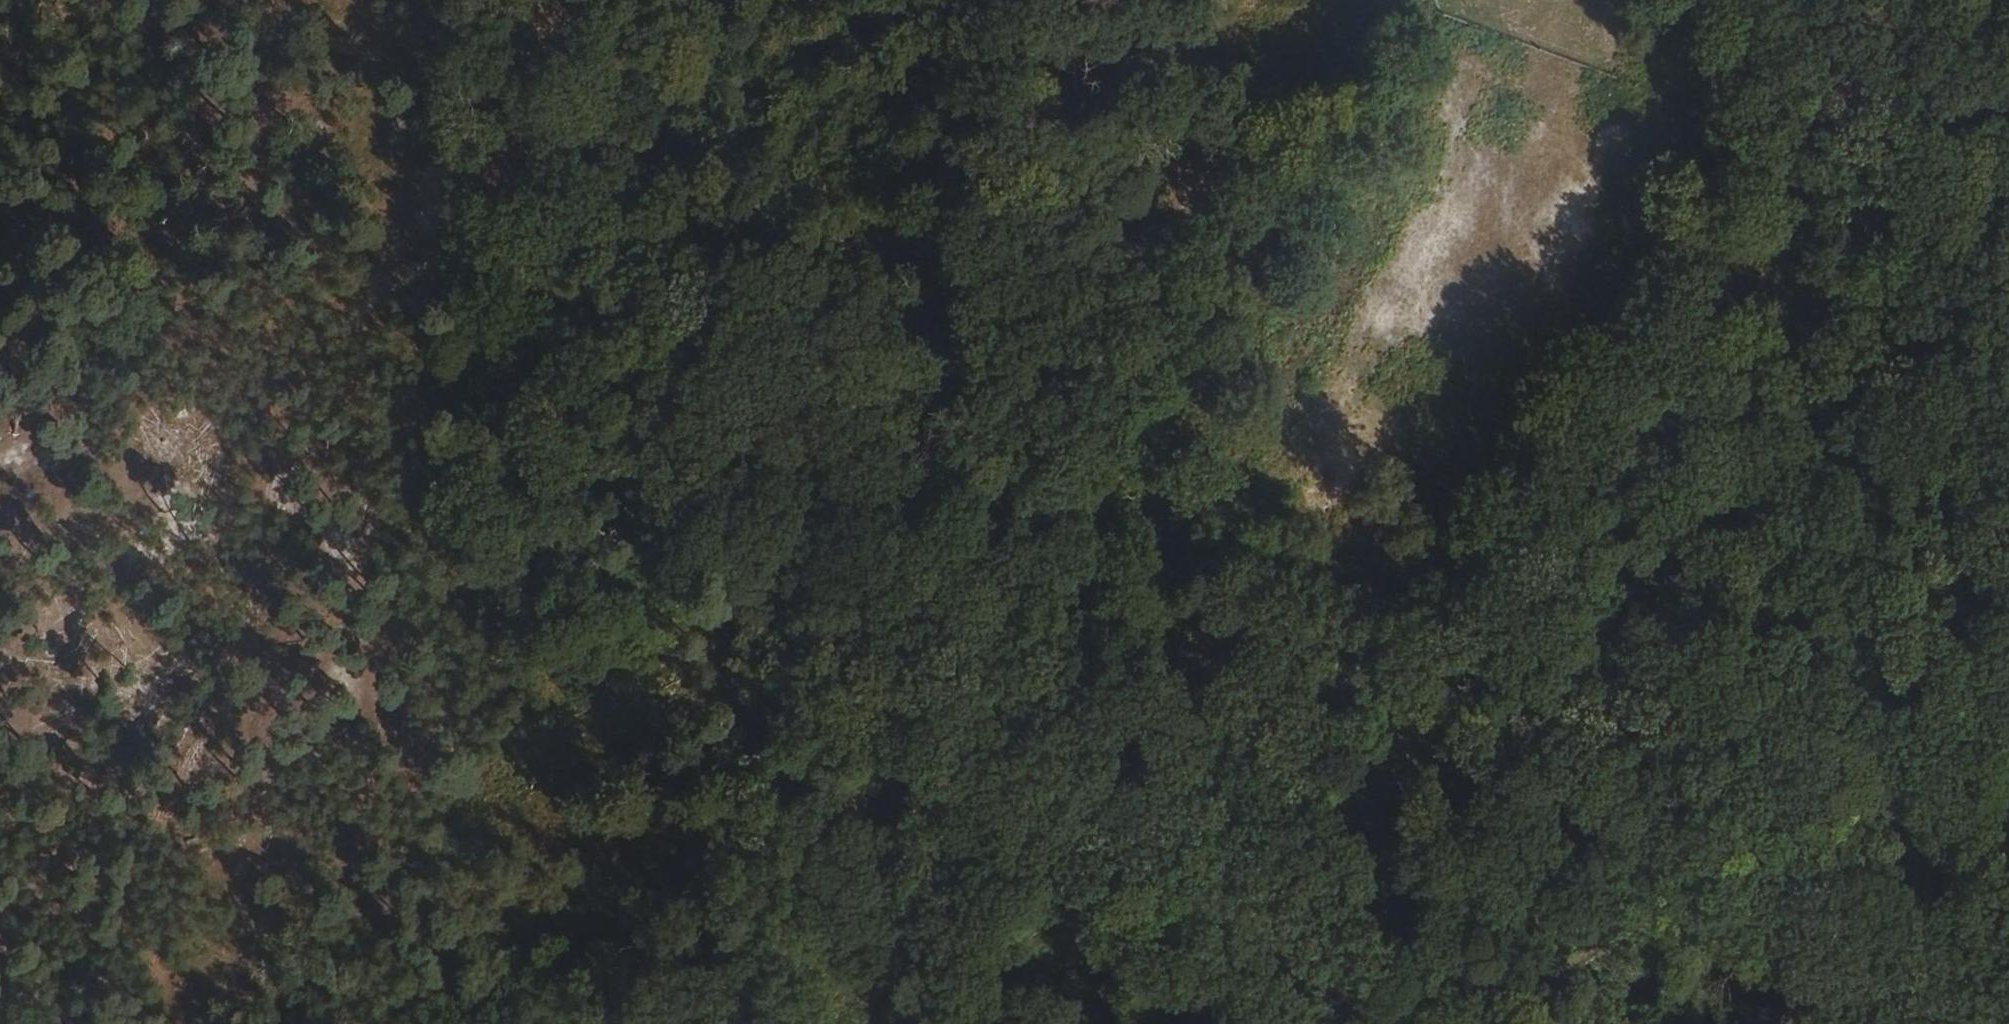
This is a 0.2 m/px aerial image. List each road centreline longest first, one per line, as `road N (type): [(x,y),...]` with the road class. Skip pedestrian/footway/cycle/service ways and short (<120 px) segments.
road 1 (track): [(72,1023),(67,962),(150,853),(260,771),(405,694),(511,620),(535,534),(516,409),(576,261),(686,113),(736,0)]
road 2 (track): [(1317,1023),(1279,610),(1281,254),(1313,0)]
road 3 (track): [(1528,1023),(1926,792),(2008,733)]
road 4 (track): [(213,0),(99,126),(0,214)]

